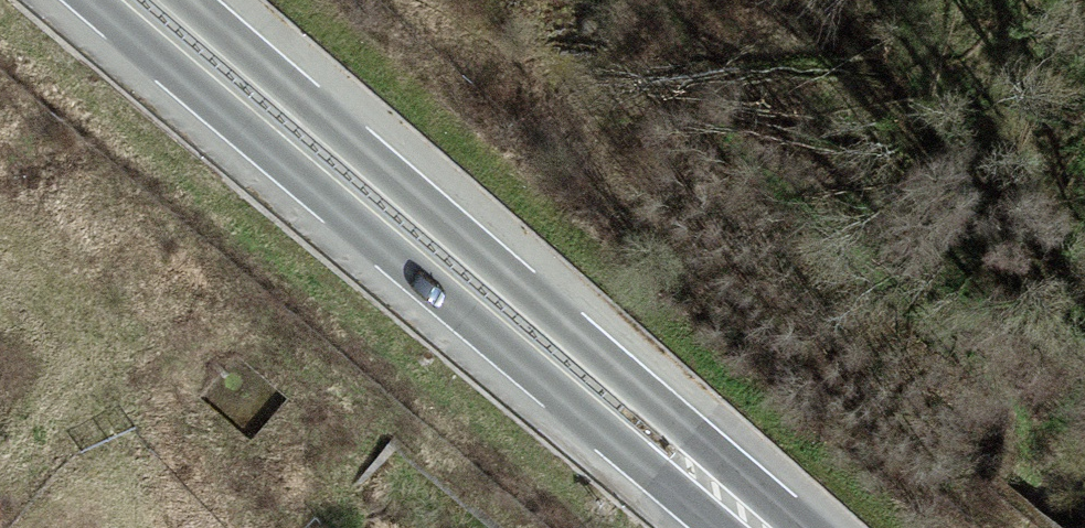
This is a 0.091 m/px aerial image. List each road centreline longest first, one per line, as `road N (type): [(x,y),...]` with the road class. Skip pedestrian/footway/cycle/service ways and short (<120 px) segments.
road 1 (trunk): [(96,0),(729,527)]
road 2 (trunk): [(813,527),(197,0)]

